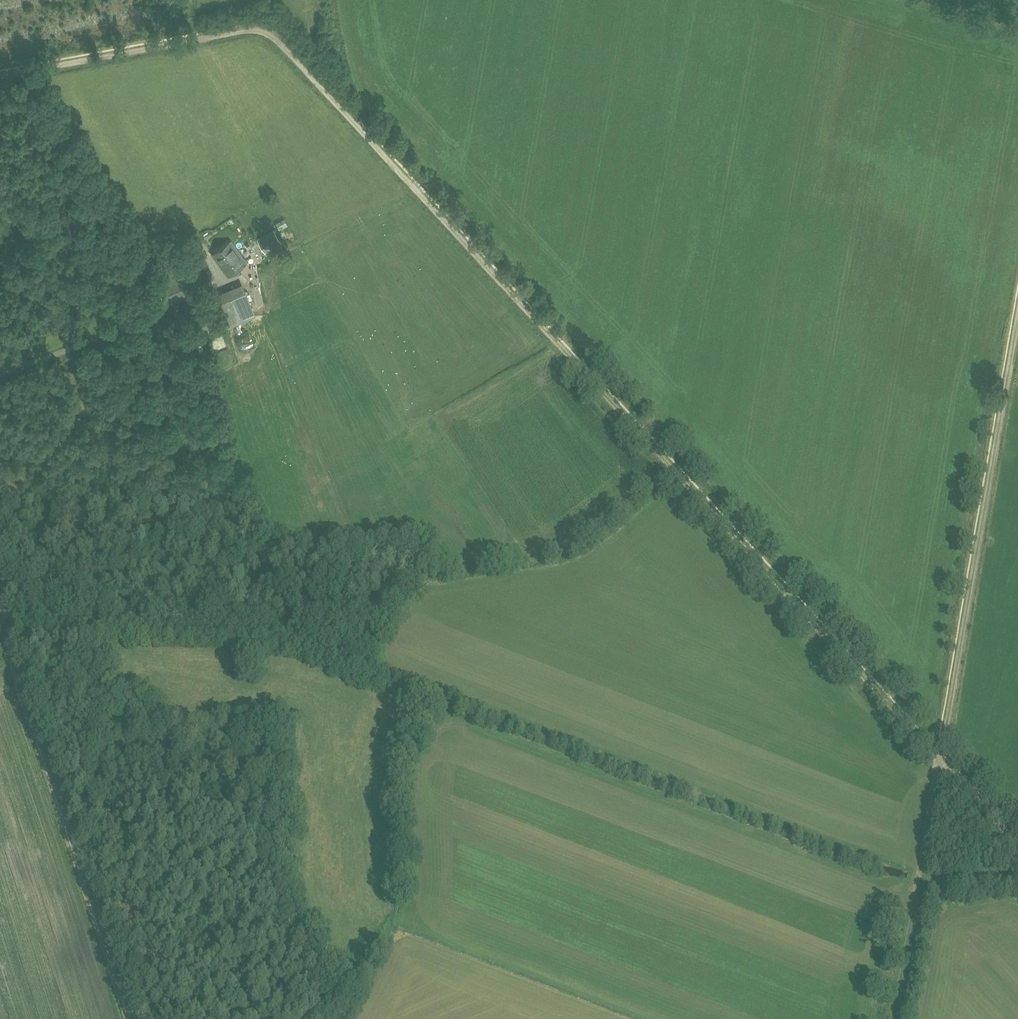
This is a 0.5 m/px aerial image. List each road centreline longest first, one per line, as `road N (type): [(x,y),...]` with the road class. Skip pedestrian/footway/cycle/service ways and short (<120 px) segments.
road 1 (track): [(0,76),(244,30),(271,35),(936,752)]
road 2 (track): [(1017,311),(936,752)]
road 3 (unclassified): [(132,1018),(0,616)]
road 4 (track): [(890,1018),(935,777),(945,763)]
road 5 (track): [(1017,849),(936,752)]

